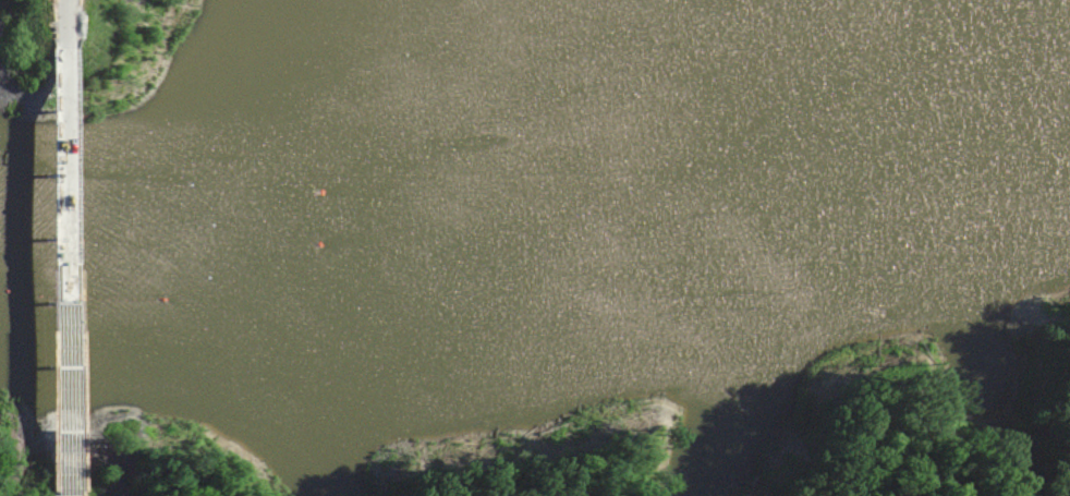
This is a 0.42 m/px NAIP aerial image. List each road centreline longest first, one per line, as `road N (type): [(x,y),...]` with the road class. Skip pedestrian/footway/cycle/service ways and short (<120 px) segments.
road 1 (secondary): [(73,495),(66,29)]

